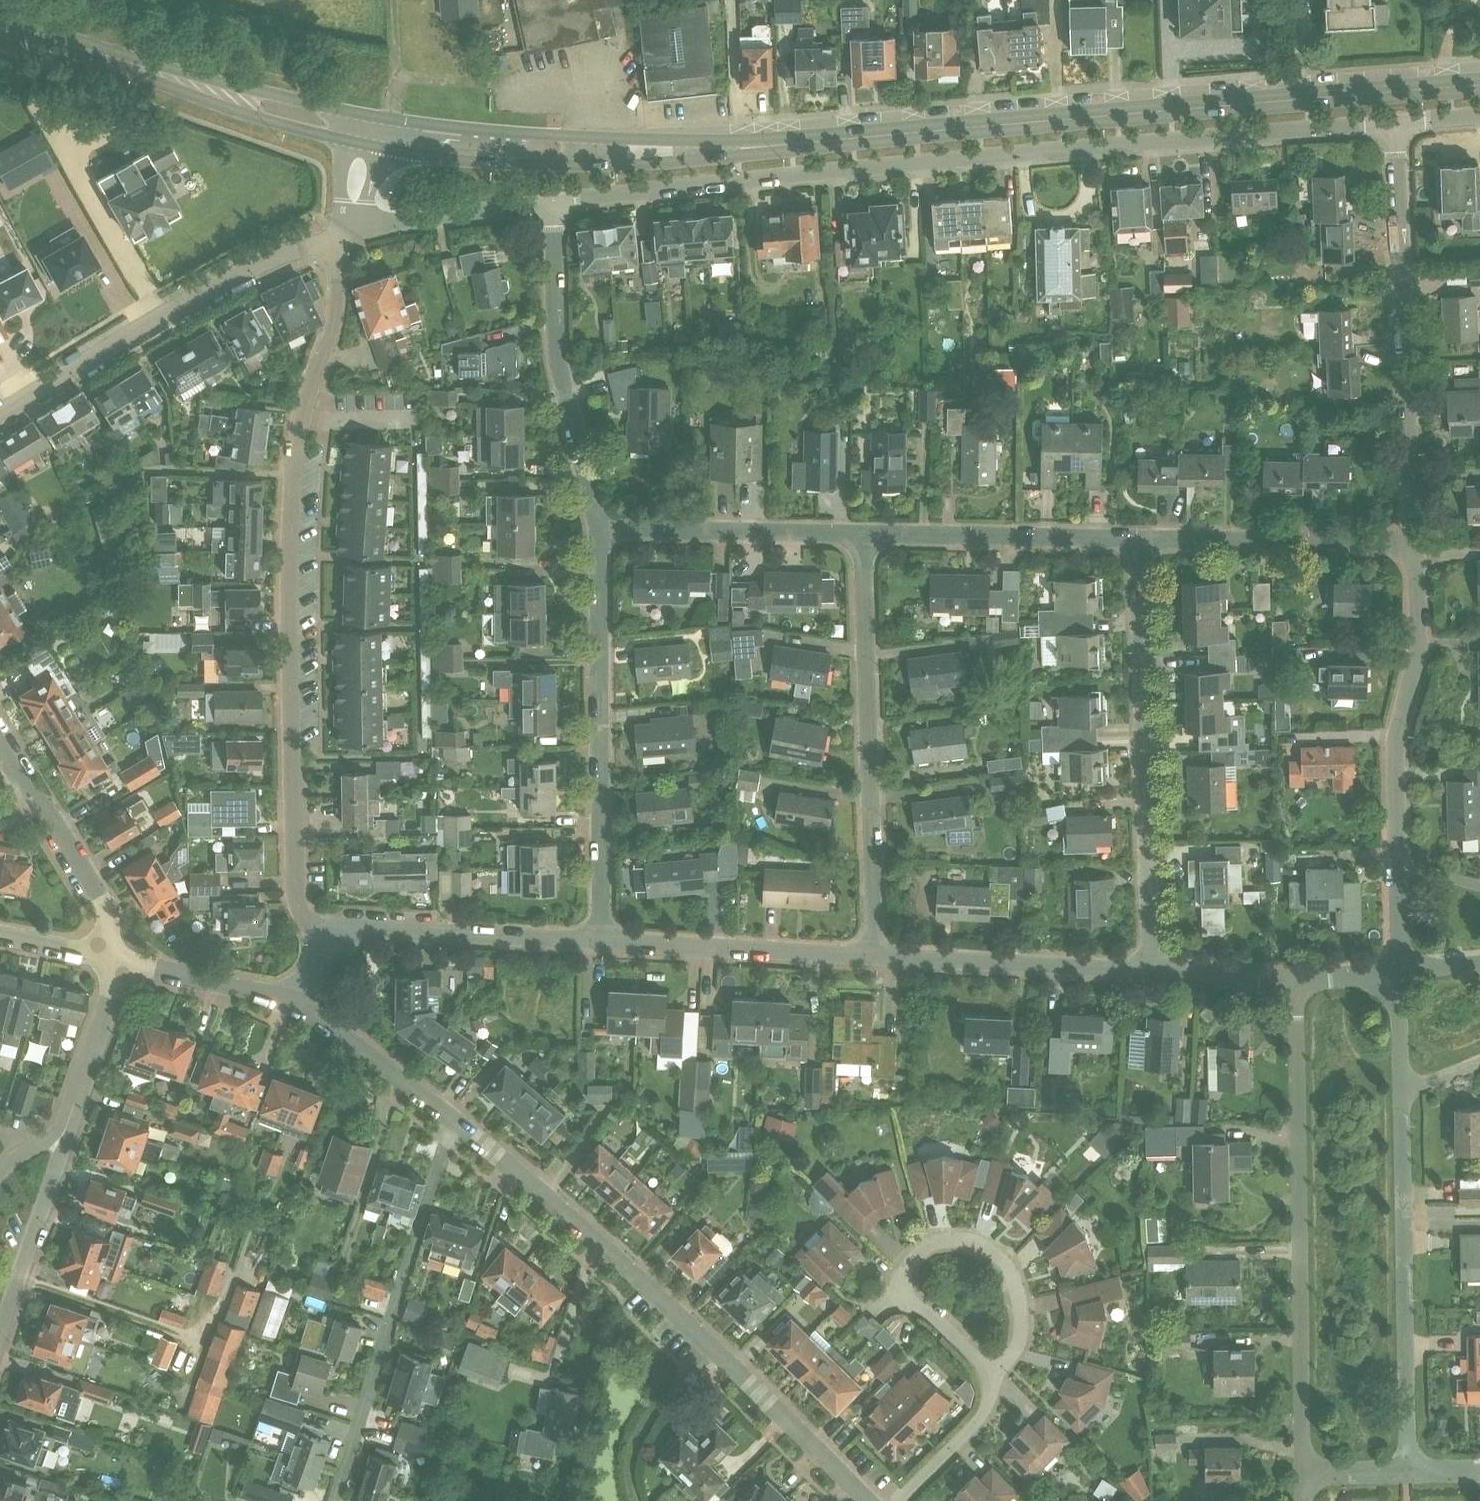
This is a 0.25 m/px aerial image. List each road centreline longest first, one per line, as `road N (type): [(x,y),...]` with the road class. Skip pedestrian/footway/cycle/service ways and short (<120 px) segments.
road 1 (residential): [(558,200),(1392,122)]
road 2 (primary): [(1479,88),(740,147)]
road 3 (residential): [(328,930),(306,919),(295,896),(290,462),(340,292),(326,234)]
road 4 (residential): [(866,1500),(627,1264),(452,1117)]
road 5 (residential): [(1404,1471),(1397,970)]
road 6 (residential): [(1303,1471),(1297,980)]
road 7 (residential): [(1149,970),(1137,536)]
road 8 (residential): [(1397,970),(1398,741),(1417,626),(1412,538)]
road 9 (residential): [(875,955),(866,533)]
road 10 (residential): [(1412,538),(1392,122)]
road 11 (residential): [(600,940),(599,529)]
road 12 (residential): [(339,1500),(452,1117)]
road 13 (unclassified): [(0,413),(201,291),(326,234)]
road 14 (primary): [(740,147),(372,117)]
road 15 (primary): [(382,148),(540,169),(690,161),(740,147)]
road 16 (residential): [(599,529),(556,354),(558,200)]
road 17 (residential): [(875,955),(600,940)]
road 18 (residential): [(1412,538),(1137,536)]
road 19 (residential): [(1149,970),(875,955)]
road 20 (residential): [(600,940),(328,930)]
road 21 (residential): [(1137,536),(866,533)]
road 22 (residential): [(866,533),(599,529)]
road 23 (primary): [(372,117),(114,60)]
road 24 (residential): [(112,958),(107,913),(0,733)]
road 25 (primary): [(114,60),(201,101),(348,140)]
road 26 (residential): [(897,1283),(936,1248),(988,1252),(1007,1273),(1018,1322),(999,1377)]
road 27 (residential): [(0,1333),(68,1125)]
road 28 (residential): [(352,227),(558,200)]
road 29 (residential): [(299,1012),(251,991),(112,958)]
road 30 (residential): [(452,1117),(299,1012)]
road 31 (residential): [(68,1125),(109,993),(112,958)]
road 32 (residential): [(999,1377),(986,1410),(898,1500)]
road 33 (residential): [(1297,980),(1149,970)]
road 34 (residential): [(999,1377),(897,1283)]
road 35 (primary): [(114,60),(0,21)]

